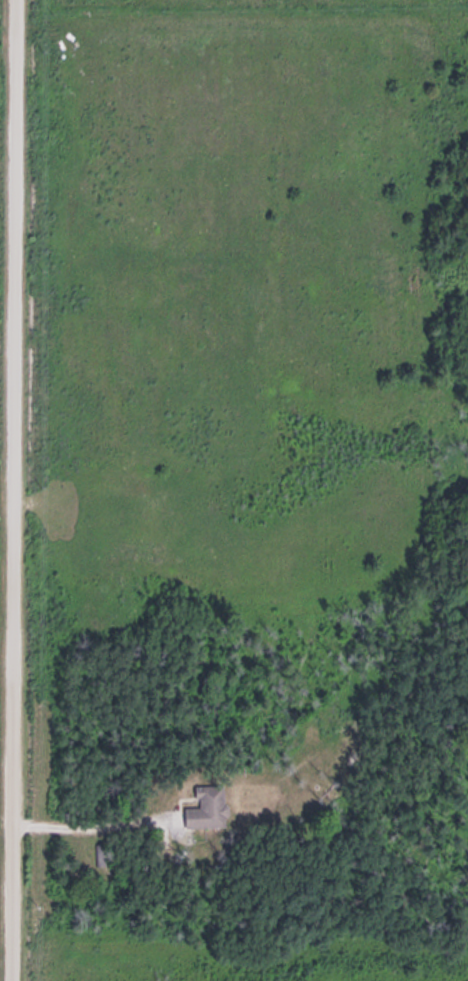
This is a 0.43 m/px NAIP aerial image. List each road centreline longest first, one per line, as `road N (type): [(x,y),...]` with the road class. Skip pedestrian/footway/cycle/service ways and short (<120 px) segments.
road 1 (residential): [(9,980),(16,0)]

